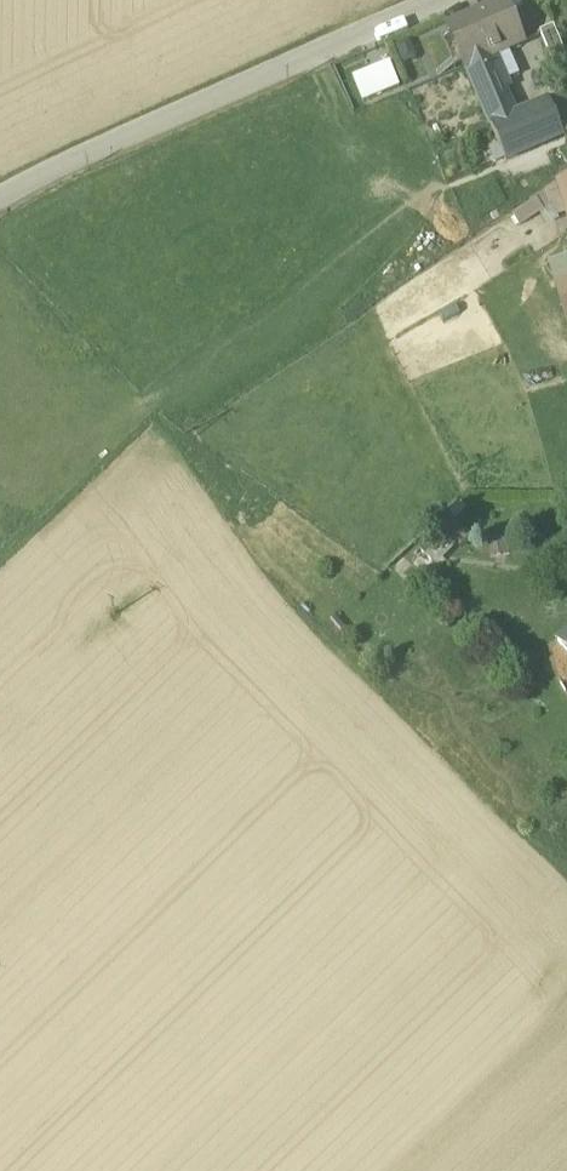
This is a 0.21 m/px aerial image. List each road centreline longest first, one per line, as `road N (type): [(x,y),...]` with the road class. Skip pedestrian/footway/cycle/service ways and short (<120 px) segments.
road 1 (residential): [(446,0),(37,172),(0,196)]

